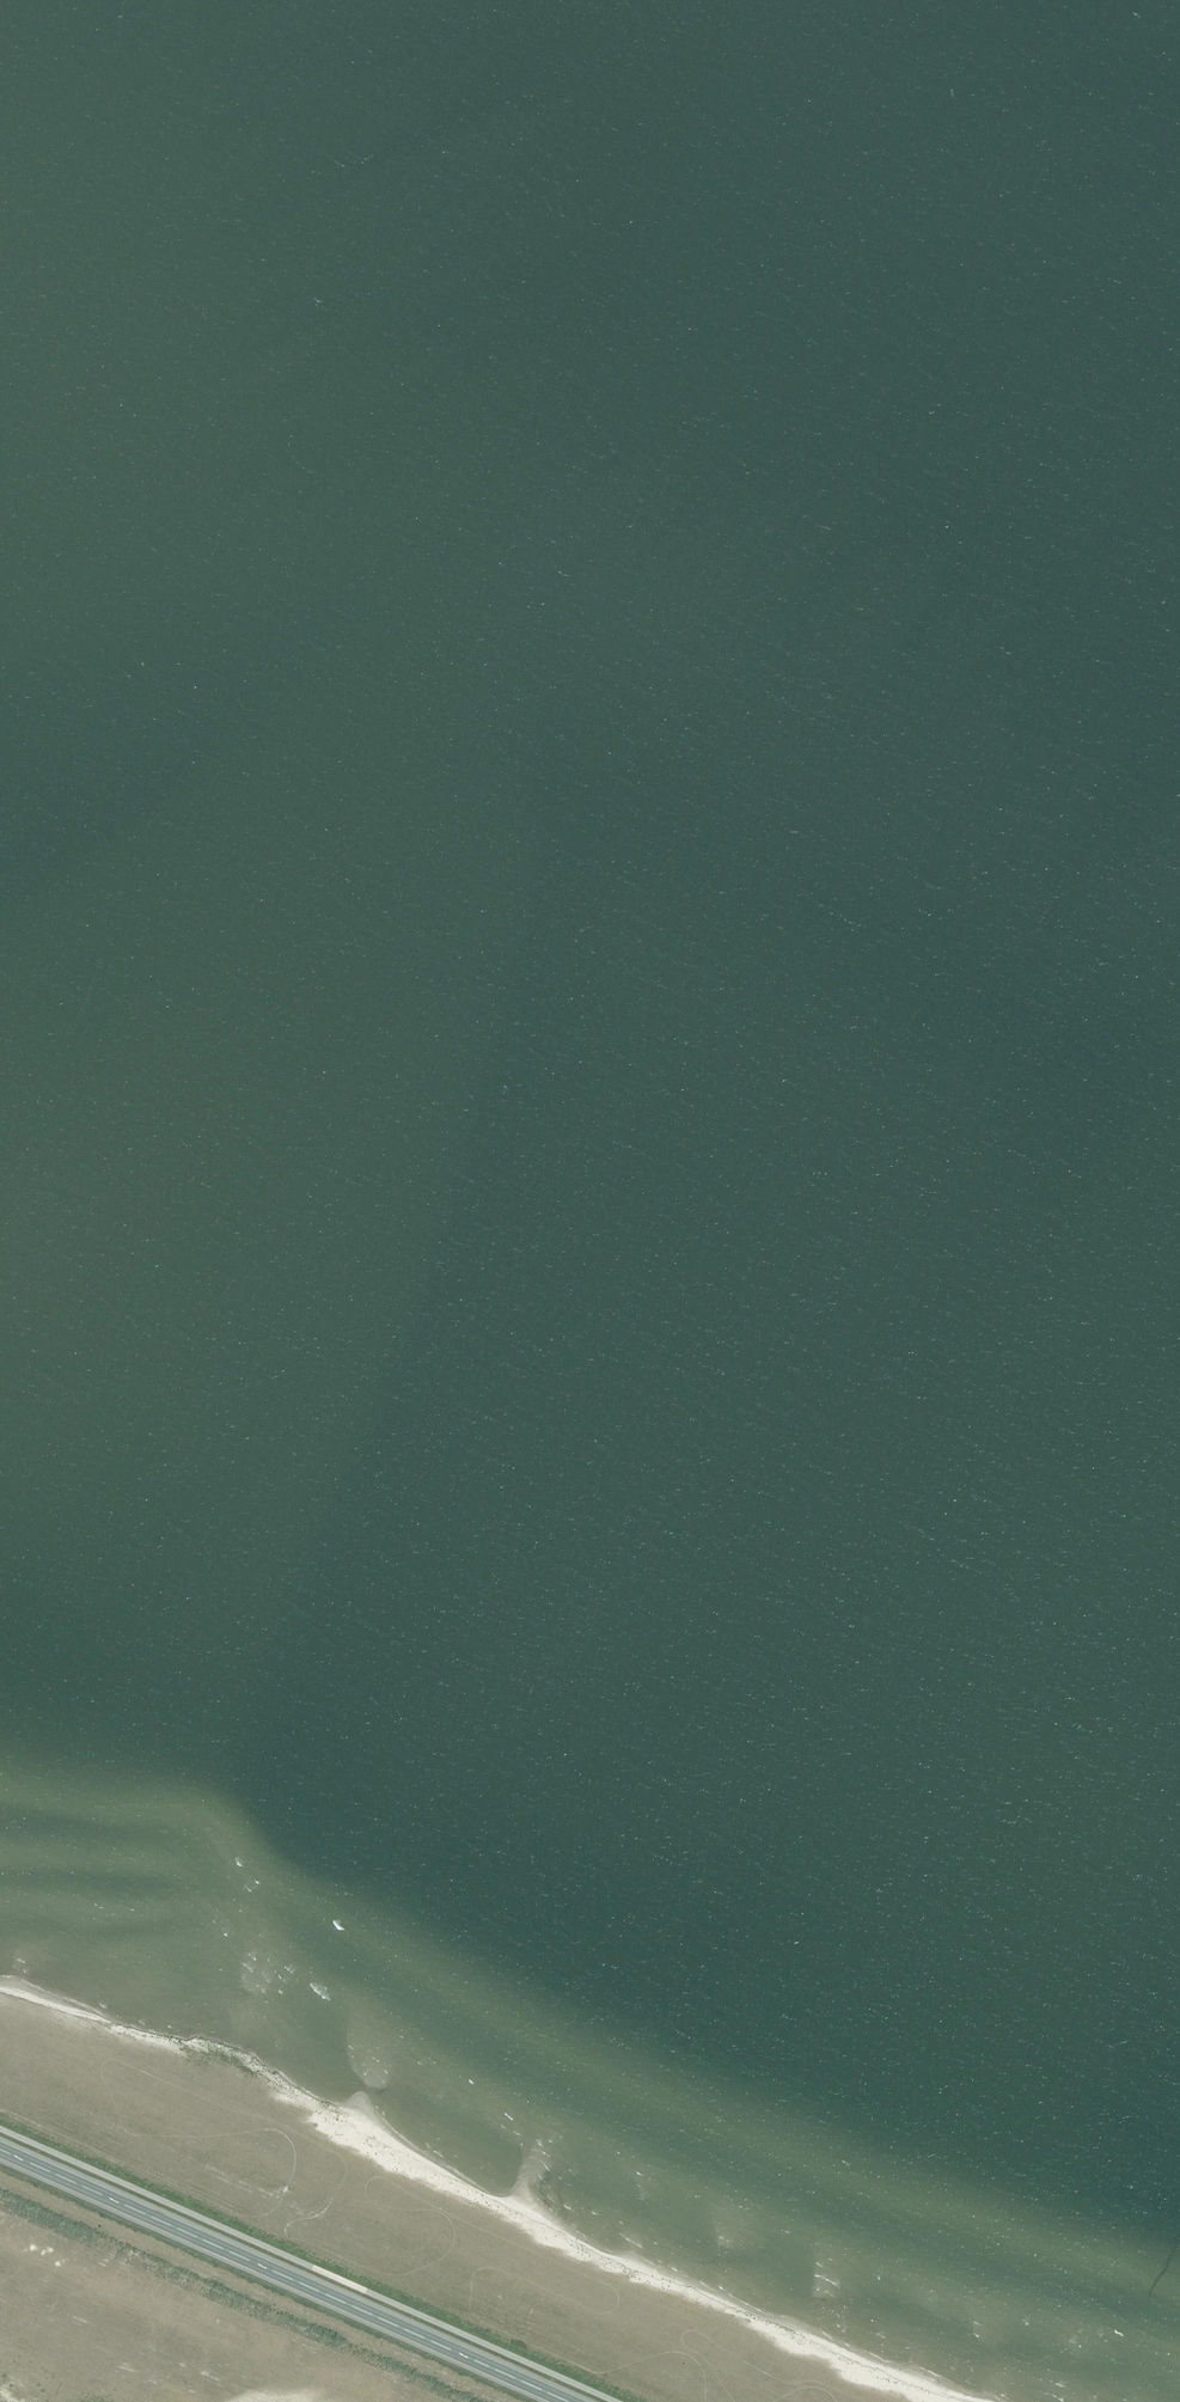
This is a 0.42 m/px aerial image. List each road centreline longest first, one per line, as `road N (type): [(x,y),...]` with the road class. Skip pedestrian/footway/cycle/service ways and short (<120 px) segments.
road 1 (trunk): [(571,2401),(0,2150)]

